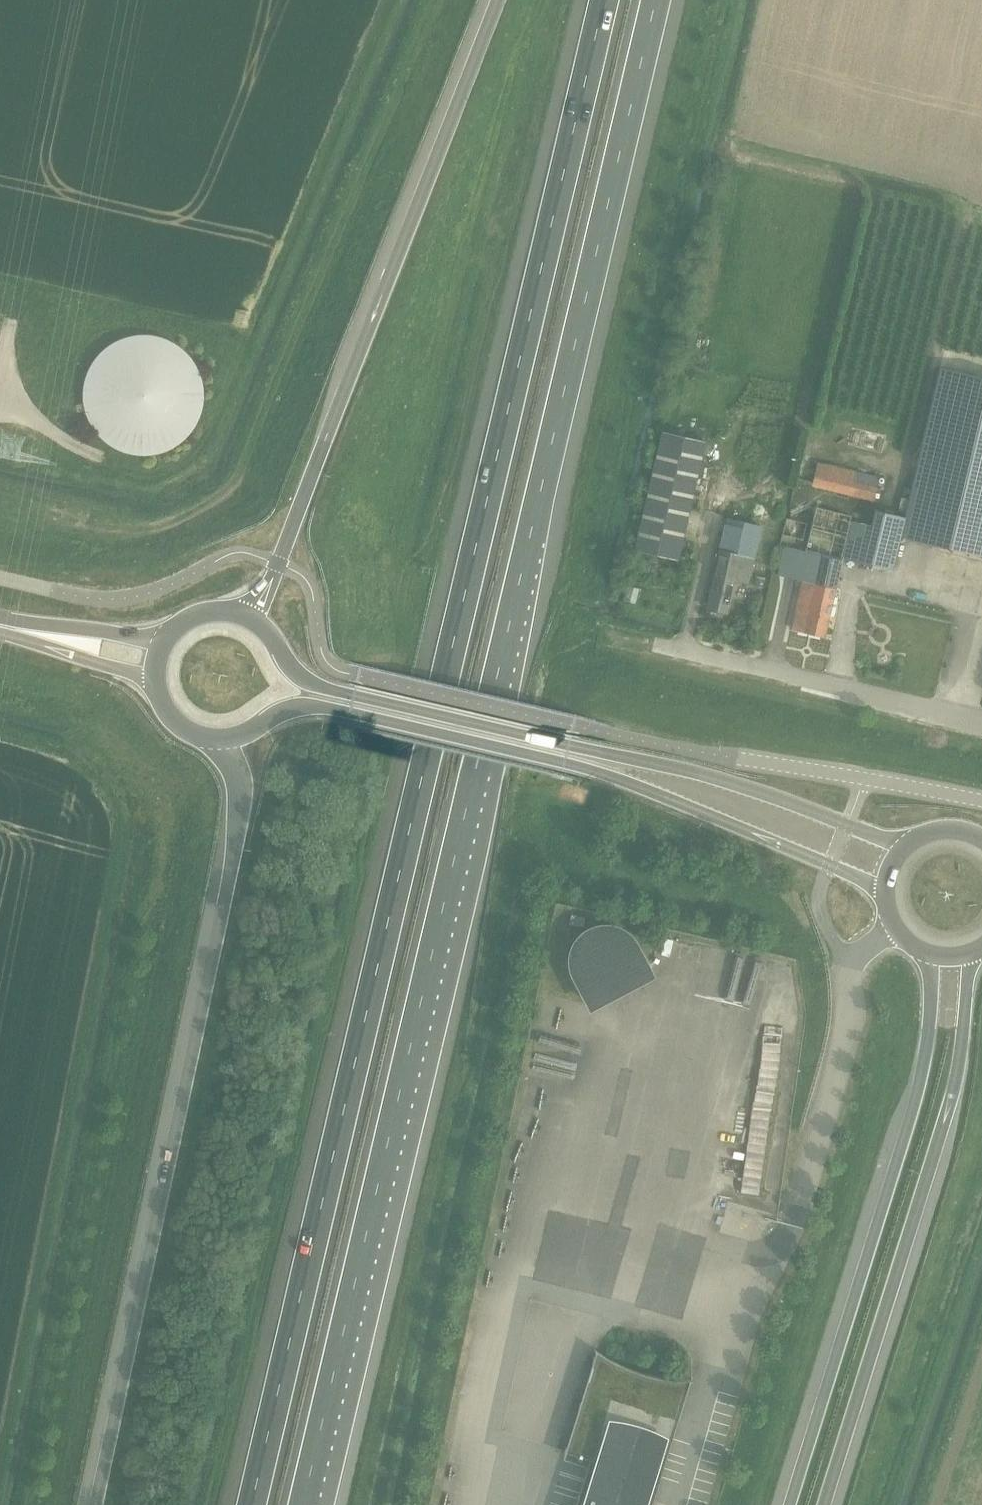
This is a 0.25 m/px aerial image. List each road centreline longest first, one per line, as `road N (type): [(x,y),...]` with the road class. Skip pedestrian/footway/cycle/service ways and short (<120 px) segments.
road 1 (motorway): [(303,1504),(656,0)]
road 2 (motorway): [(604,0),(252,1504)]
road 3 (track): [(0,695),(102,731),(148,772),(168,817),(156,906),(119,1015),(30,1504)]
road 4 (track): [(699,0),(519,791)]
road 5 (motorway): [(224,739),(241,781),(240,826),(97,1504)]
road 6 (track): [(0,495),(146,527),(194,511),(230,486),(436,0)]
road 7 (secondary): [(905,847),(705,777),(320,688),(294,673),(265,630),(245,617)]
road 8 (secondary): [(224,739),(314,708),(566,765),(692,808),(884,896)]
road 9 (motorway): [(498,0),(278,564),(245,617)]
road 10 (motorway): [(824,1504),(952,1094),(973,954)]
road 11 (motorway): [(925,954),(931,1008),(920,1084),(790,1504)]
road 12 (track): [(874,1504),(981,1174)]
road 13 (residential): [(981,718),(654,644)]
road 14 (track): [(102,458),(151,472),(193,457),(209,435),(247,315)]
road 15 (unclassified): [(981,800),(737,759)]
road 16 (track): [(923,1504),(981,1325)]
road 17 (secondary): [(166,641),(0,623)]
road 18 (secondary): [(0,628),(156,677)]

